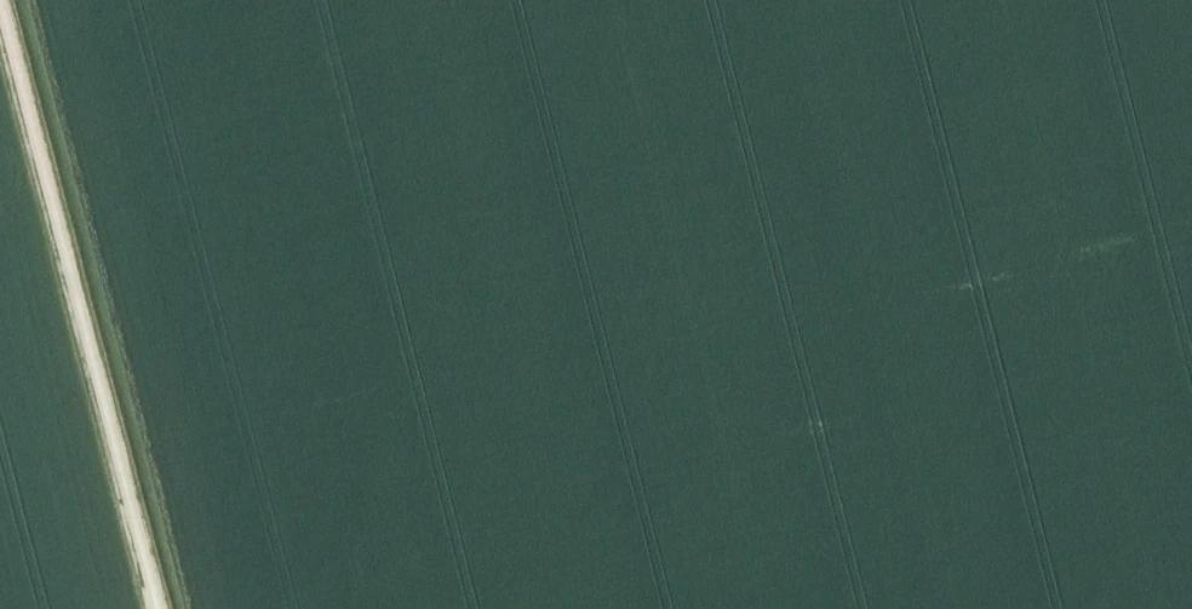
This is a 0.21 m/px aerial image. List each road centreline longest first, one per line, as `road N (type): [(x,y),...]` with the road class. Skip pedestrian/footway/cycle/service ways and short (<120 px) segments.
road 1 (track): [(160,608),(0,3)]

